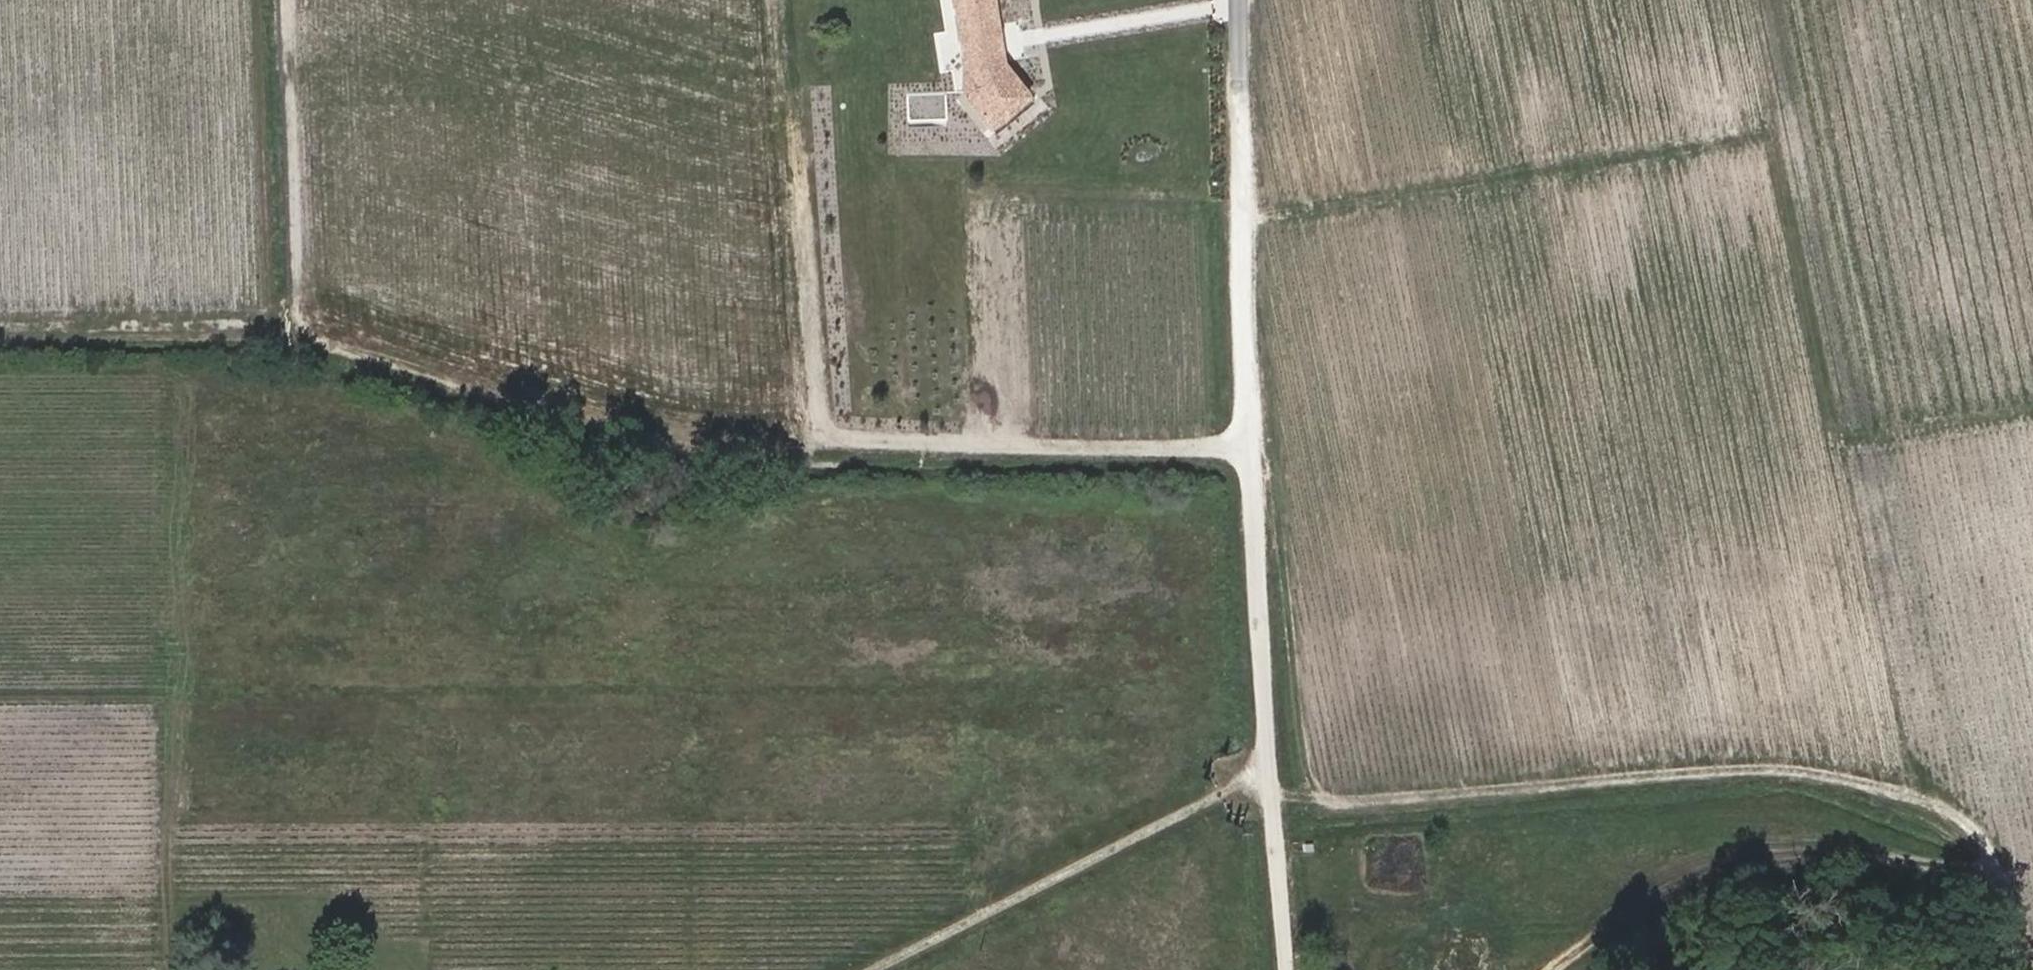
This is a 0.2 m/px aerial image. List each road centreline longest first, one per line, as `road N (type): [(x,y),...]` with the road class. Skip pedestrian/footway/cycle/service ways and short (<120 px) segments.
road 1 (track): [(1284,969),(1268,816),(1234,0)]
road 2 (track): [(2032,926),(1934,808),(1838,769),(1268,816)]

